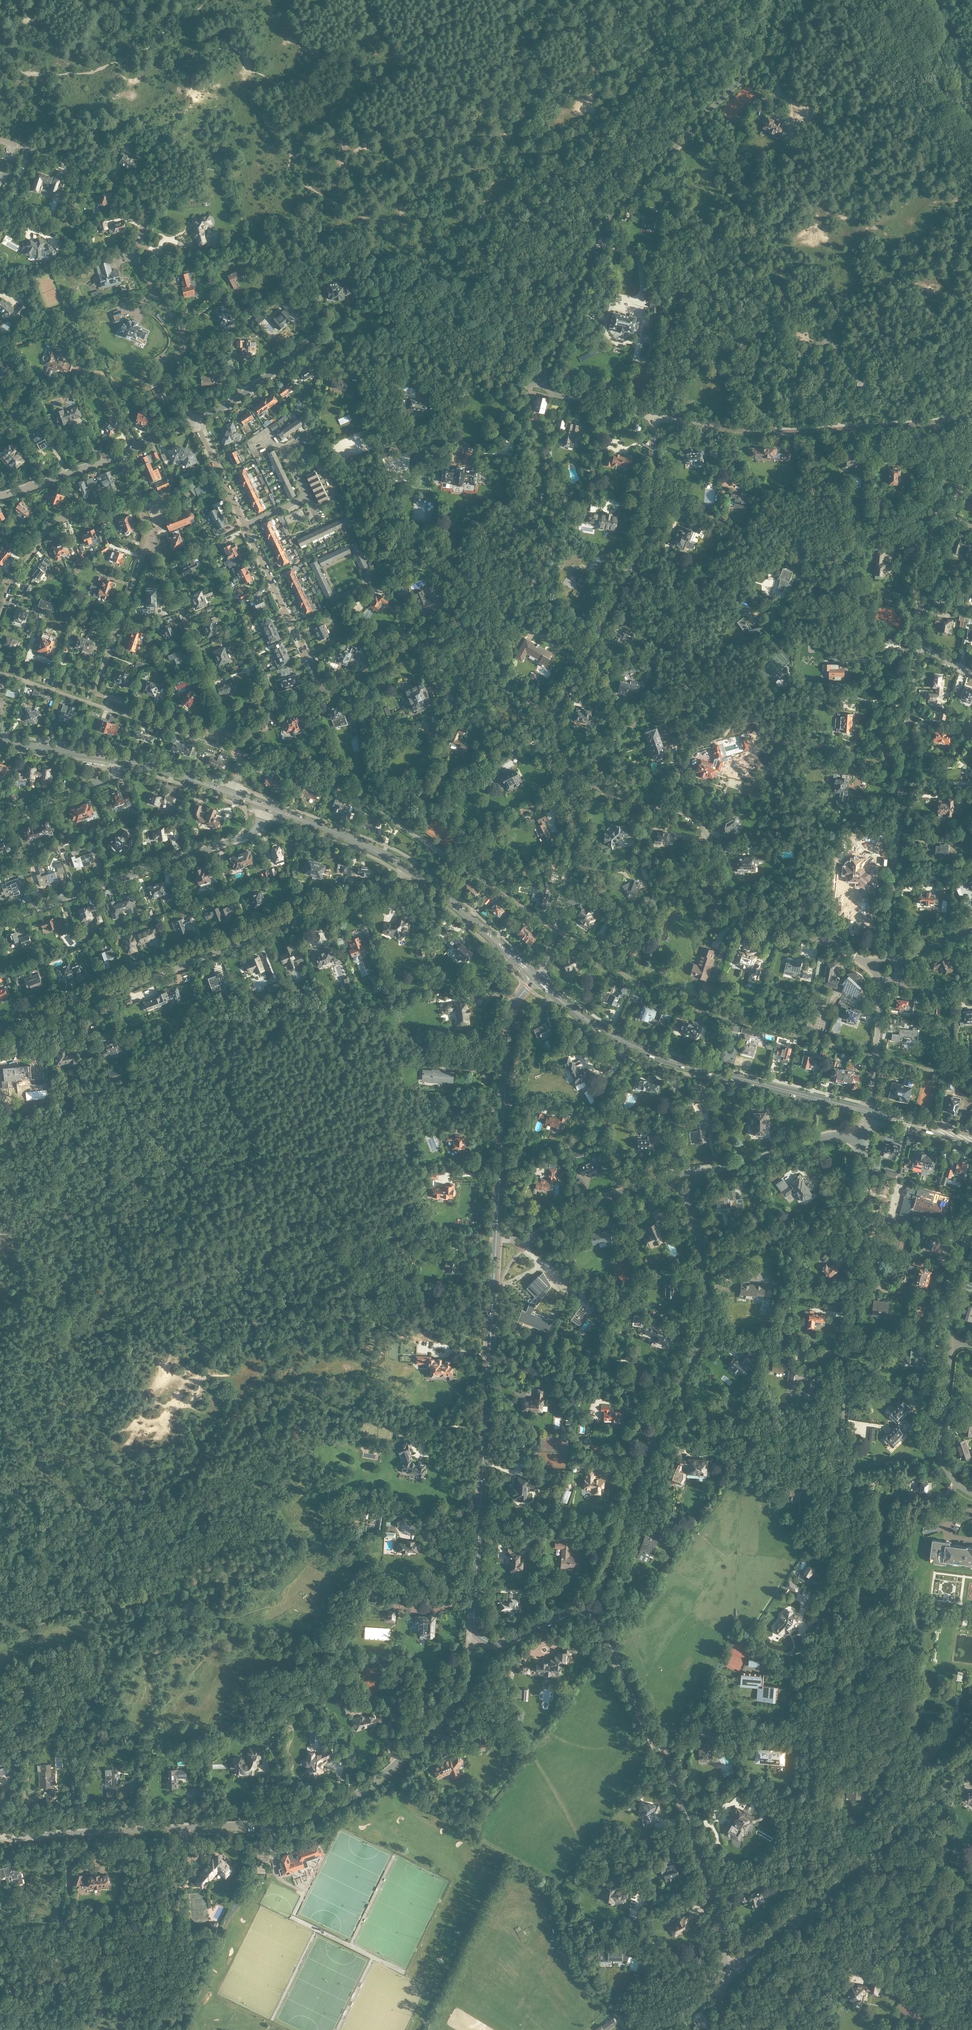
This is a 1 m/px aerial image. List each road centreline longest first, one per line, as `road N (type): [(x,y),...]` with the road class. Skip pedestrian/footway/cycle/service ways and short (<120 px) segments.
road 1 (track): [(750,0),(744,21),(724,23),(684,66),(642,81),(529,188),(505,190),(436,243),(396,221),(358,217),(306,187),(290,172),(286,118),(274,84),(238,50),(195,32),(170,29),(94,72),(27,74),(0,65)]
road 2 (residential): [(804,1800),(866,1137)]
road 3 (unclassified): [(0,1836),(267,1822),(323,1810),(393,1765),(452,1705),(466,1689),(478,1635)]
road 4 (tertiary): [(538,383),(601,226),(750,73),(774,0)]
road 5 (residential): [(0,1036),(413,872)]
road 6 (residential): [(598,1615),(622,1517),(701,1319),(701,1254),(689,1203)]
road 7 (residential): [(876,967),(823,935),(753,922),(719,905),(707,882),(705,826),(688,812),(612,793),(564,761)]
road 8 (tertiary): [(496,1236),(478,1635)]
road 9 (residential): [(0,141),(109,176),(143,201),(148,223),(136,261),(184,334),(173,373),(195,420)]
road 10 (tertiary): [(727,1971),(686,1809),(598,1615)]
road 11 (tertiary): [(195,420),(317,341),(538,383)]
road 12 (primary): [(870,1113),(653,1055),(586,1019),(535,978)]
road 13 (residential): [(555,714),(647,531),(654,417)]
road 14 (residential): [(887,957),(916,648)]
road 15 (unclassified): [(266,806),(253,834),(0,919)]
road 16 (track): [(318,1307),(190,1473),(143,1478),(126,1466),(127,1453)]
road 17 (track): [(281,1197),(306,1221),(318,1307),(281,1293),(166,1311)]
road 18 (residential): [(935,423),(779,431),(662,418)]
road 19 (tertiary): [(496,1236),(512,1010),(535,978)]
road 20 (residential): [(555,714),(426,641),(323,692)]
road 21 (secondary): [(778,1936),(963,1771)]
road 22 (residential): [(535,978),(545,966),(577,828),(564,761)]
road 23 (residential): [(225,725),(153,540)]
road 24 (residential): [(0,608),(51,522),(136,495)]
road 25 (residential): [(323,692),(245,525)]
road 26 (residential): [(500,1238),(520,1242),(657,1179)]
road 27 (residential): [(700,1170),(829,1136),(866,1137)]
road 28 (residential): [(971,1493),(948,1471),(940,1447),(951,1341)]
road 29 (residential): [(95,692),(153,540)]
road 30 (primary): [(535,978),(413,872)]
road 31 (primary): [(413,872),(266,806)]
road 32 (residential): [(245,525),(307,497),(285,449),(312,430)]
road 33 (track): [(841,1595),(966,1611),(964,1625)]
road 34 (residential): [(225,725),(215,732),(95,692)]
road 35 (residential): [(916,648),(936,512)]
road 36 (unclassified): [(0,819),(106,780),(120,760)]
road 37 (residential): [(870,1113),(883,980)]
road 38 (tertiary): [(0,498),(122,453)]
road 39 (tertiary): [(478,1635),(502,1643),(576,1612),(598,1615)]
road 40 (primary): [(120,760),(0,741)]
road 41 (residential): [(654,417),(538,383)]

